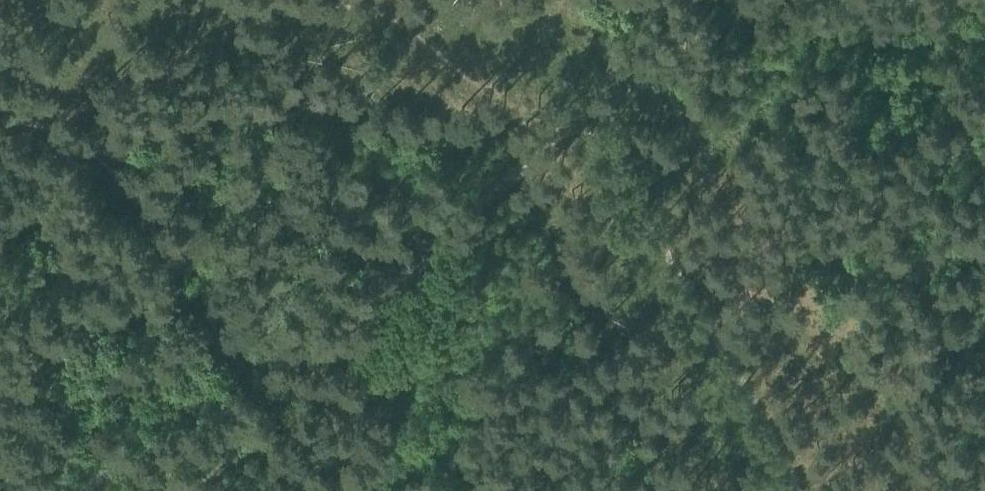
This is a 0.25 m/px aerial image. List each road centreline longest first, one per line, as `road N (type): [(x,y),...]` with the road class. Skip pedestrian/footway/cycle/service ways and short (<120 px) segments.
road 1 (track): [(795,490),(589,115)]

